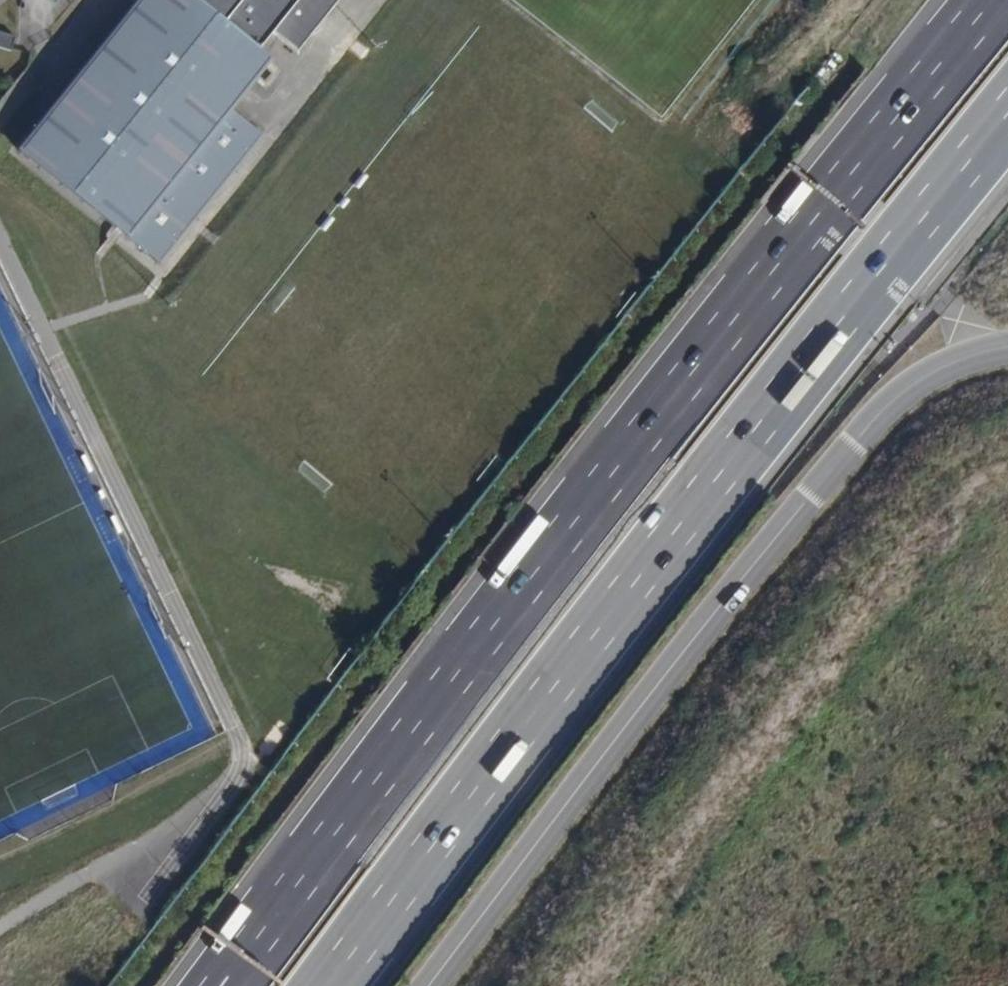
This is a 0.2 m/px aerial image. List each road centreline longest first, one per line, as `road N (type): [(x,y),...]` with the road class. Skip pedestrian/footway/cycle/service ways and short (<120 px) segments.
road 1 (motorway): [(994,0),(522,589),(223,985)]
road 2 (motorway): [(330,985),(578,655),(1007,116)]
road 3 (residential): [(1007,346),(941,366),(886,405),(595,762),(431,985)]

